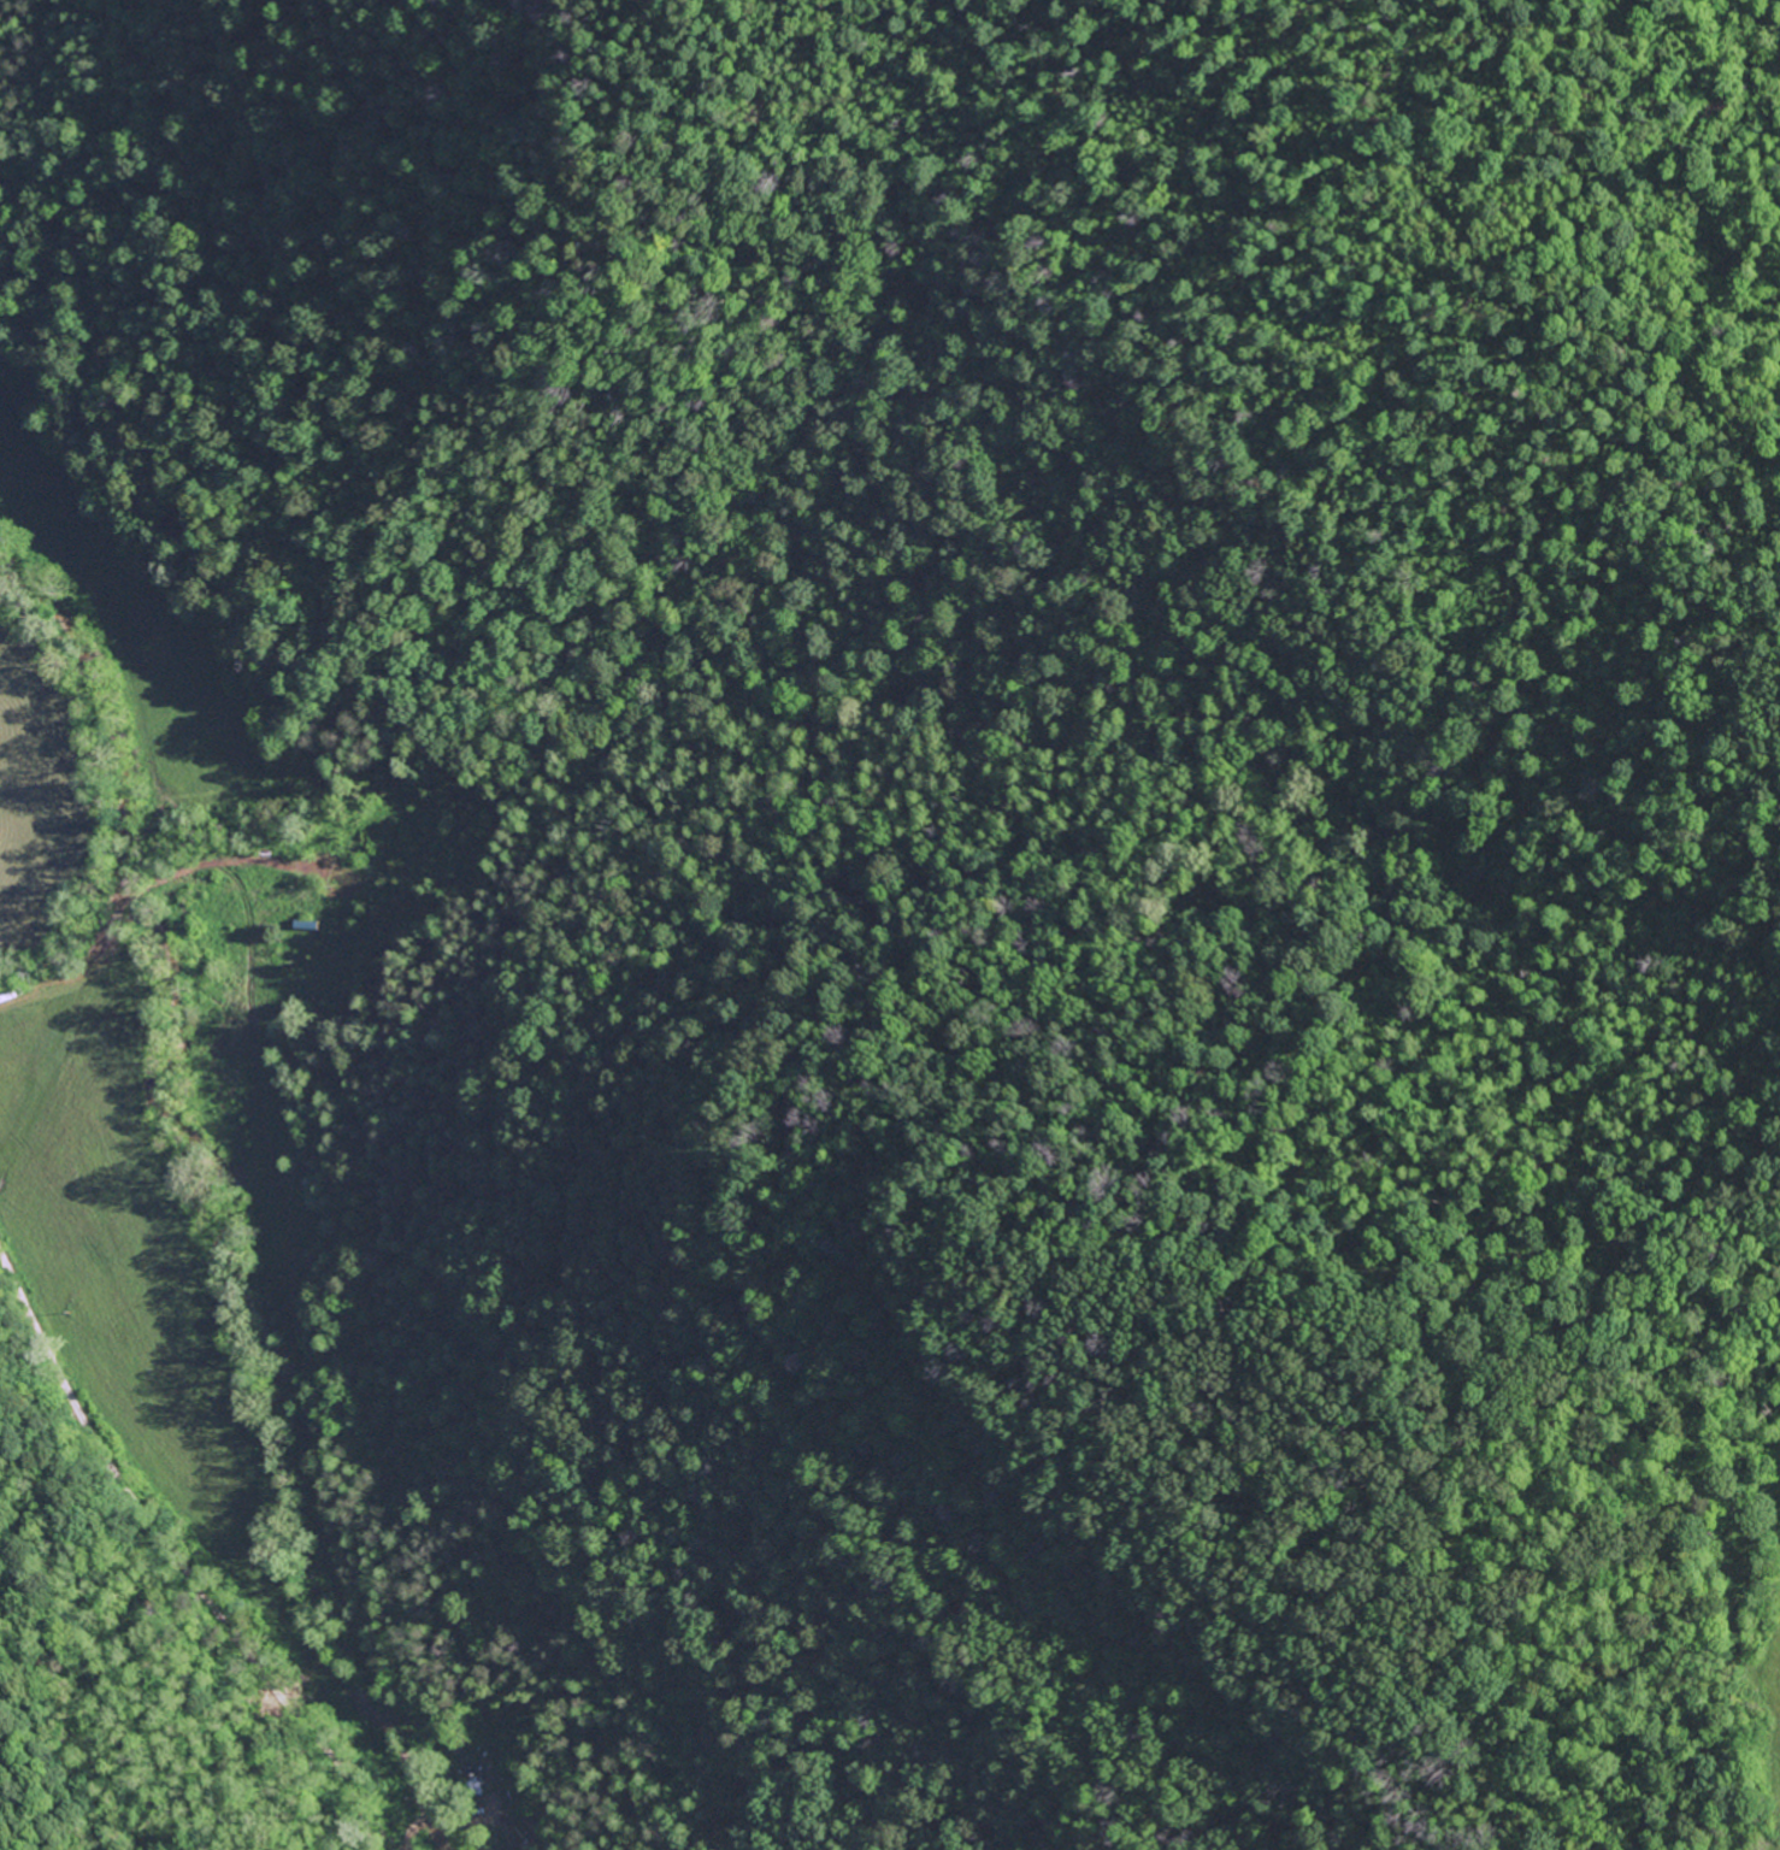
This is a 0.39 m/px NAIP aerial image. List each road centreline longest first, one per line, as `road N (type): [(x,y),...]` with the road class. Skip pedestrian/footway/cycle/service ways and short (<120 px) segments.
road 1 (residential): [(191,1578),(117,1480),(0,1278)]
road 2 (residential): [(191,1578),(340,1764),(365,1849)]

